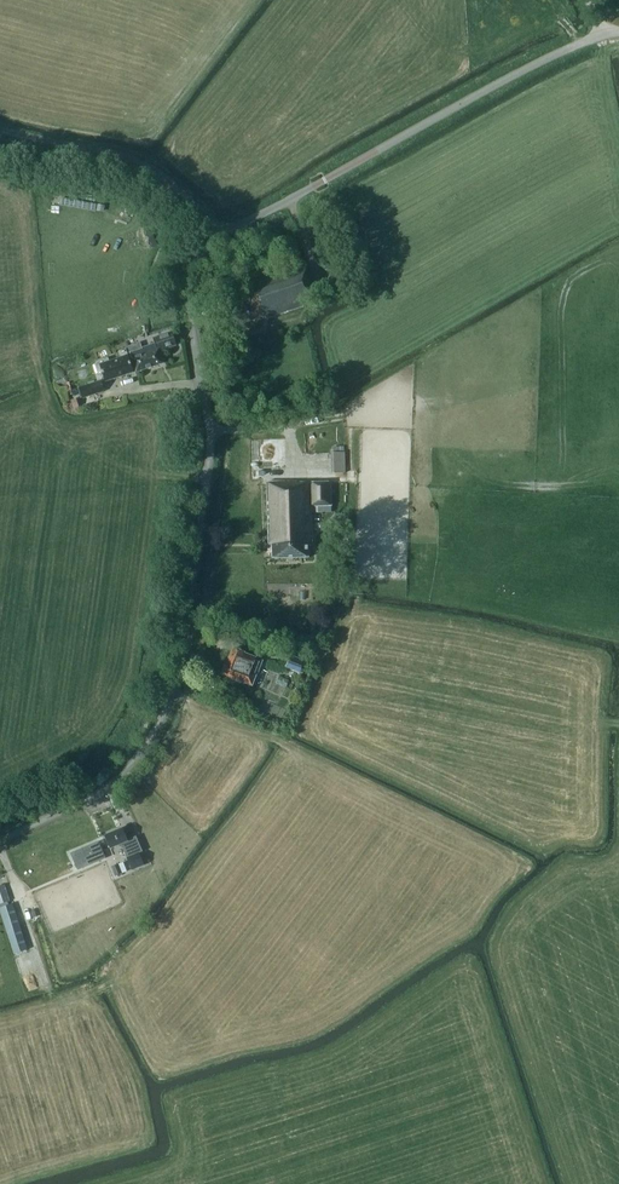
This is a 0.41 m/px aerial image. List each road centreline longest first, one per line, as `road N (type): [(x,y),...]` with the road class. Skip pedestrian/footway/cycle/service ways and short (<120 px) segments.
road 1 (unclassified): [(0,841),(115,781),(143,749),(172,692),(210,444),(190,288),(200,257),(222,232)]
road 2 (unclassified): [(618,31),(526,68),(325,179)]
road 3 (unclassified): [(222,232),(139,161),(0,128)]

